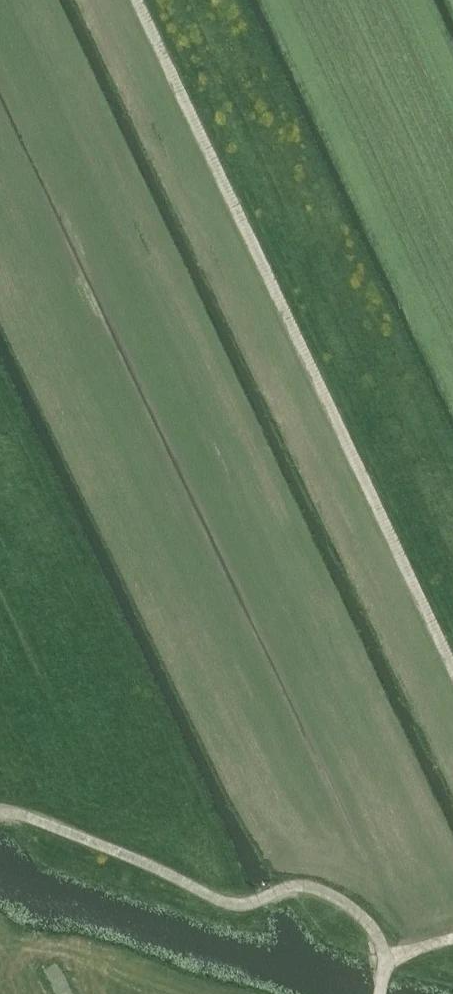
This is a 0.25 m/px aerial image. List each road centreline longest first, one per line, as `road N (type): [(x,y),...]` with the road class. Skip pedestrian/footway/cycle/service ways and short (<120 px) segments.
road 1 (track): [(379,993),(380,944),(334,895),(274,891),(235,909),(0,811)]
road 2 (track): [(360,471),(452,670)]

